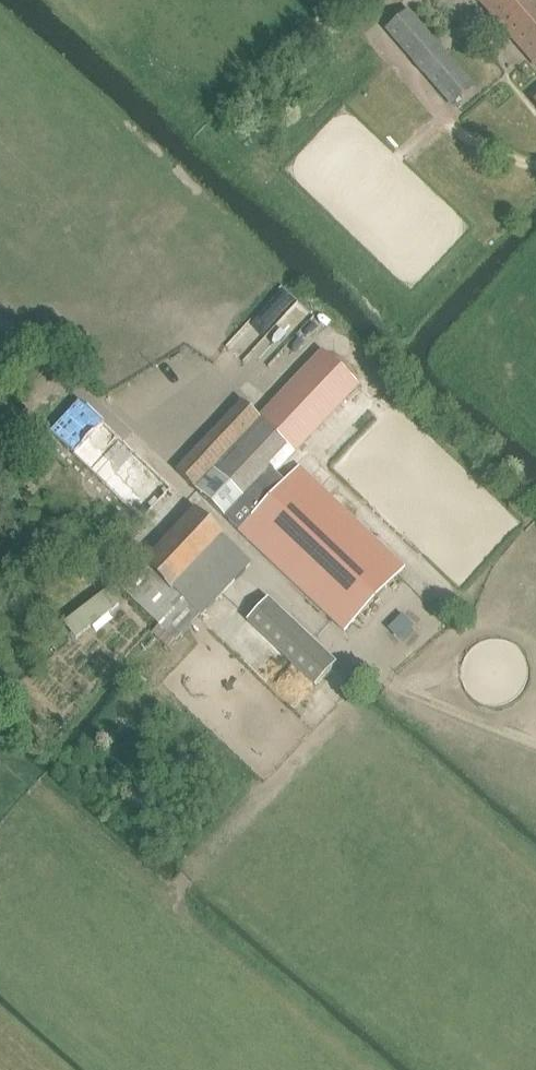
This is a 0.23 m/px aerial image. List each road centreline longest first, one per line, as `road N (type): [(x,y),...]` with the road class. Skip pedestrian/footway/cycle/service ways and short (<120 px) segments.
road 1 (track): [(535,749),(385,680)]

